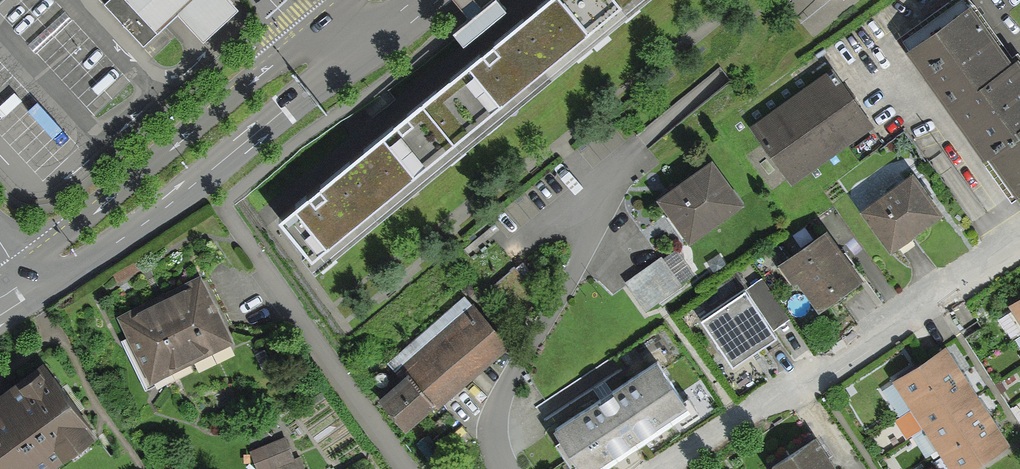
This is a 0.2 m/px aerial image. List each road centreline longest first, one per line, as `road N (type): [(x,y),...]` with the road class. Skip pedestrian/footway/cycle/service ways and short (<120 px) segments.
road 1 (tertiary): [(34,282),(71,271),(126,237),(414,0)]
road 2 (tertiary): [(352,0),(59,243),(34,282)]
road 3 (residential): [(661,468),(1019,240)]

